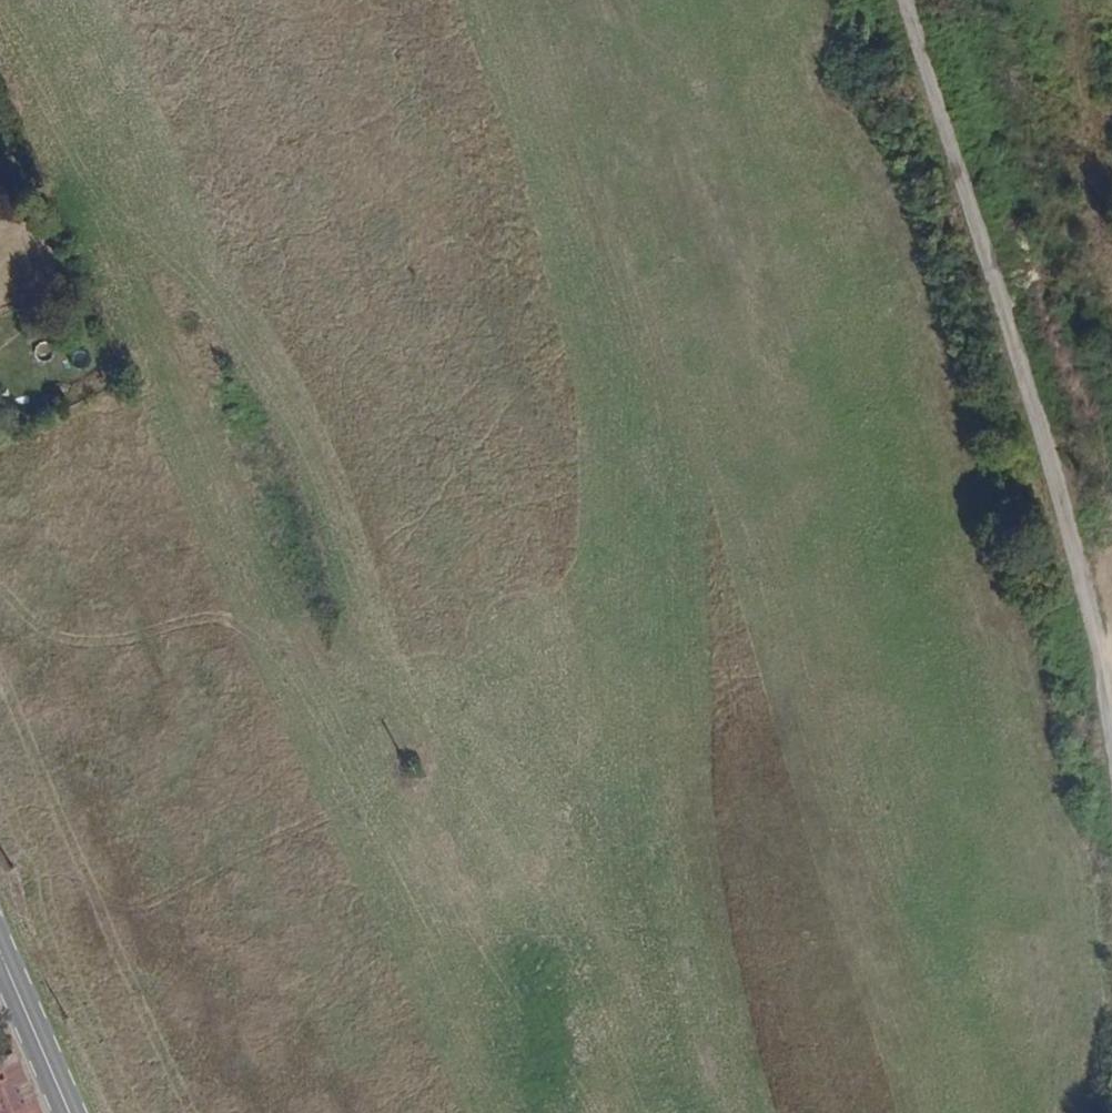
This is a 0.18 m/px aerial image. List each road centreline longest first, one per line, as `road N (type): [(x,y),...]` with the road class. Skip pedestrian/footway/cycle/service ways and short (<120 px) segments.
road 1 (track): [(908,0),(1080,574),(1111,733)]
road 2 (secondary): [(70,1112),(0,948)]

